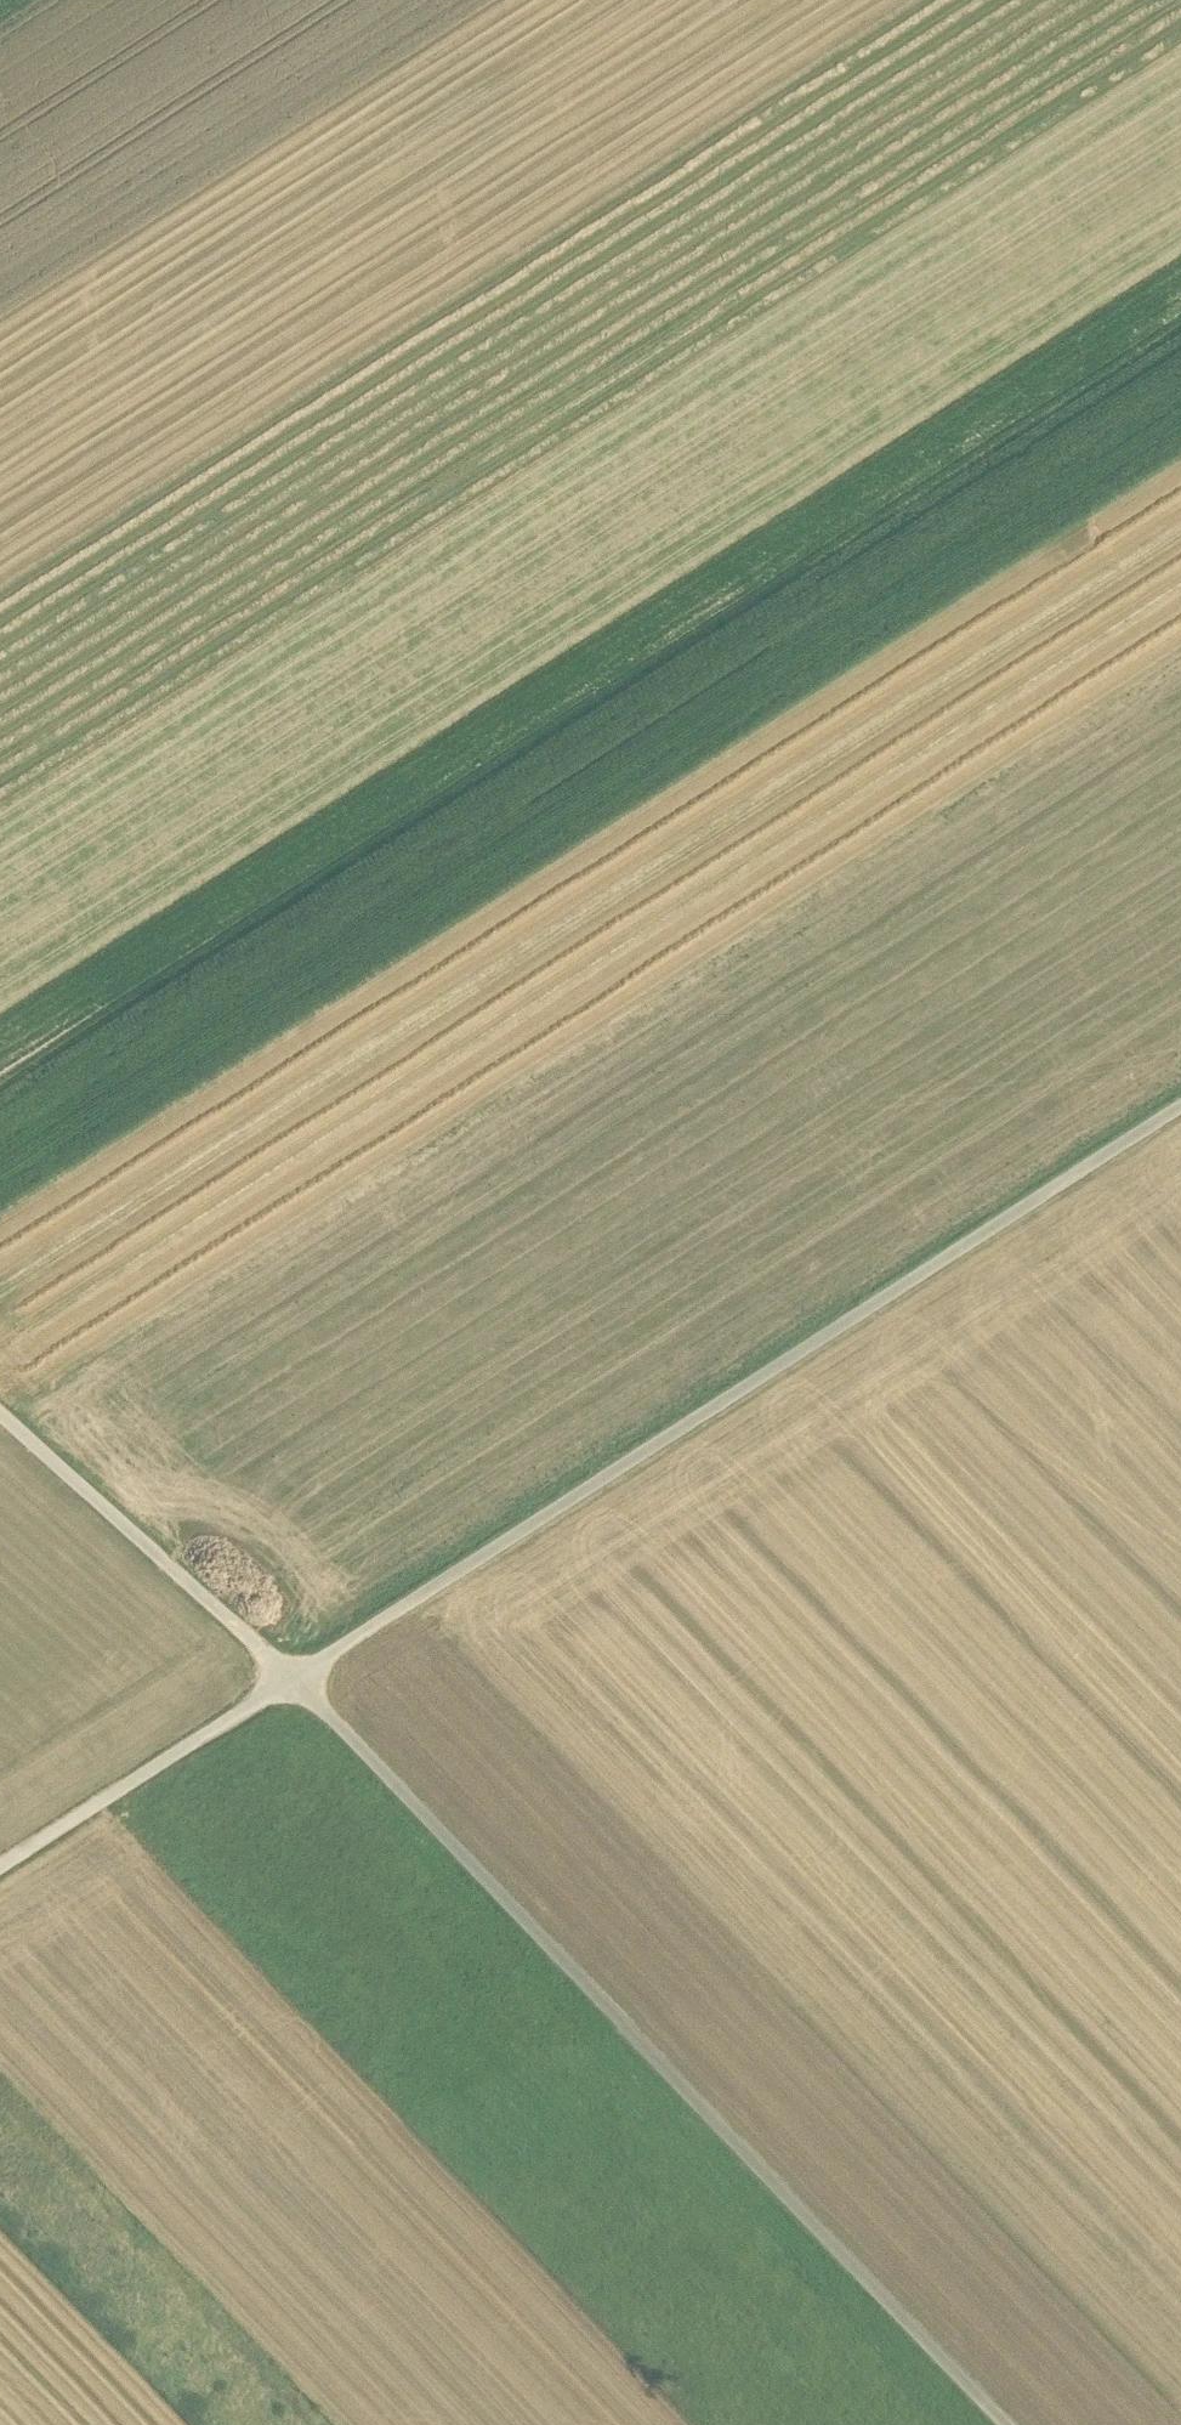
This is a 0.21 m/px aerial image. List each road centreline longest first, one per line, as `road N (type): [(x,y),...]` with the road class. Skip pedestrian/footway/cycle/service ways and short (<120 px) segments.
road 1 (track): [(1005,2424),(292,1679),(0,1416)]
road 2 (track): [(0,1867),(1180,1107)]

